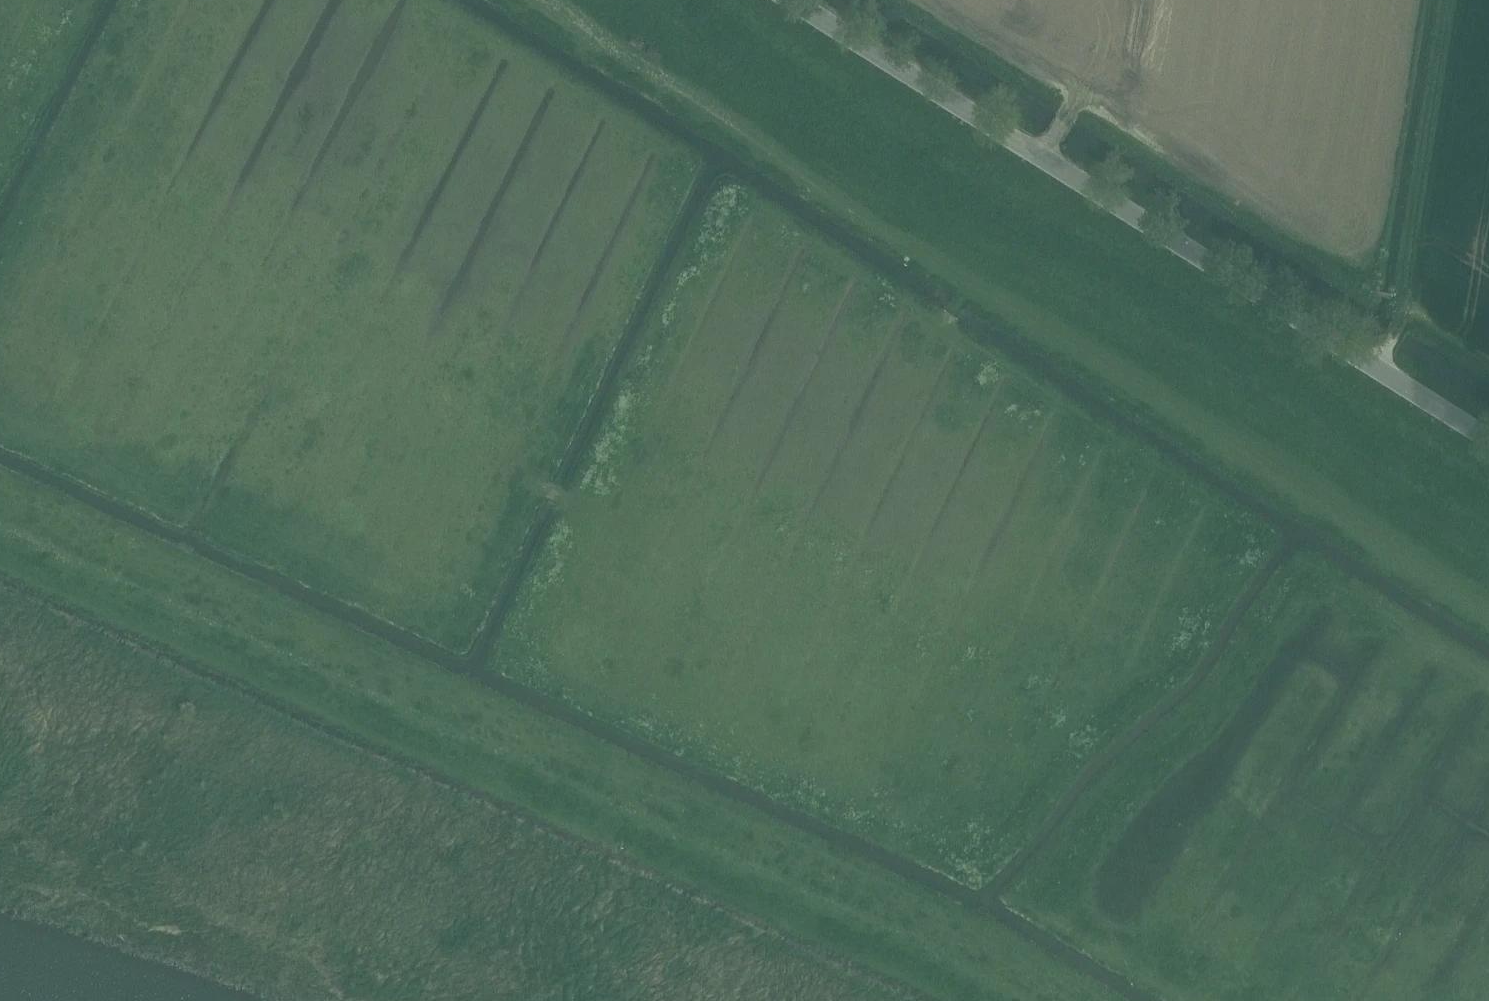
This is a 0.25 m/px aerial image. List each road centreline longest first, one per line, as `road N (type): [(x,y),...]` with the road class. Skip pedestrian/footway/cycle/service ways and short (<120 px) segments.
road 1 (unclassified): [(1488,438),(793,0)]

